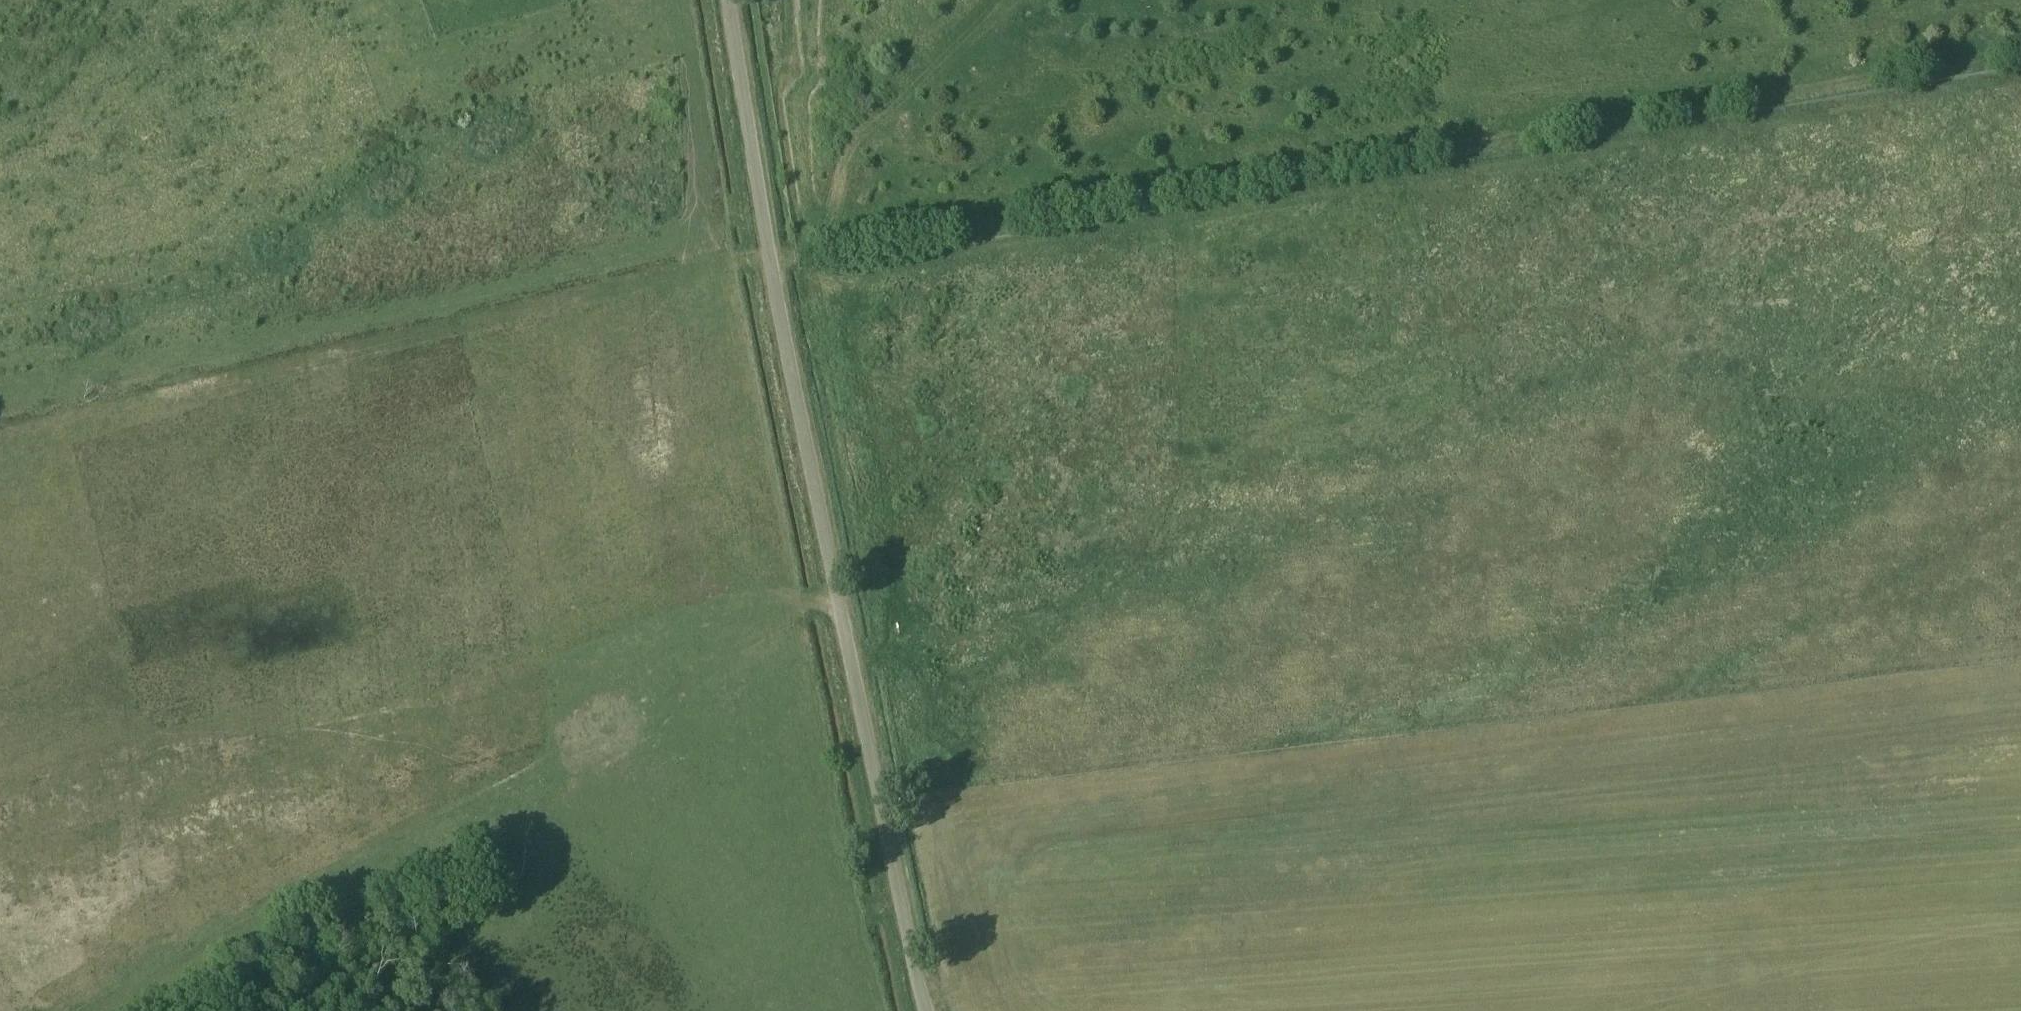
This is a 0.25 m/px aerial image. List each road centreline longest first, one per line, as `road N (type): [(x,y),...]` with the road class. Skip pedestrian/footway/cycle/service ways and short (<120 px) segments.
road 1 (unclassified): [(927,1010),(850,662),(726,0)]

